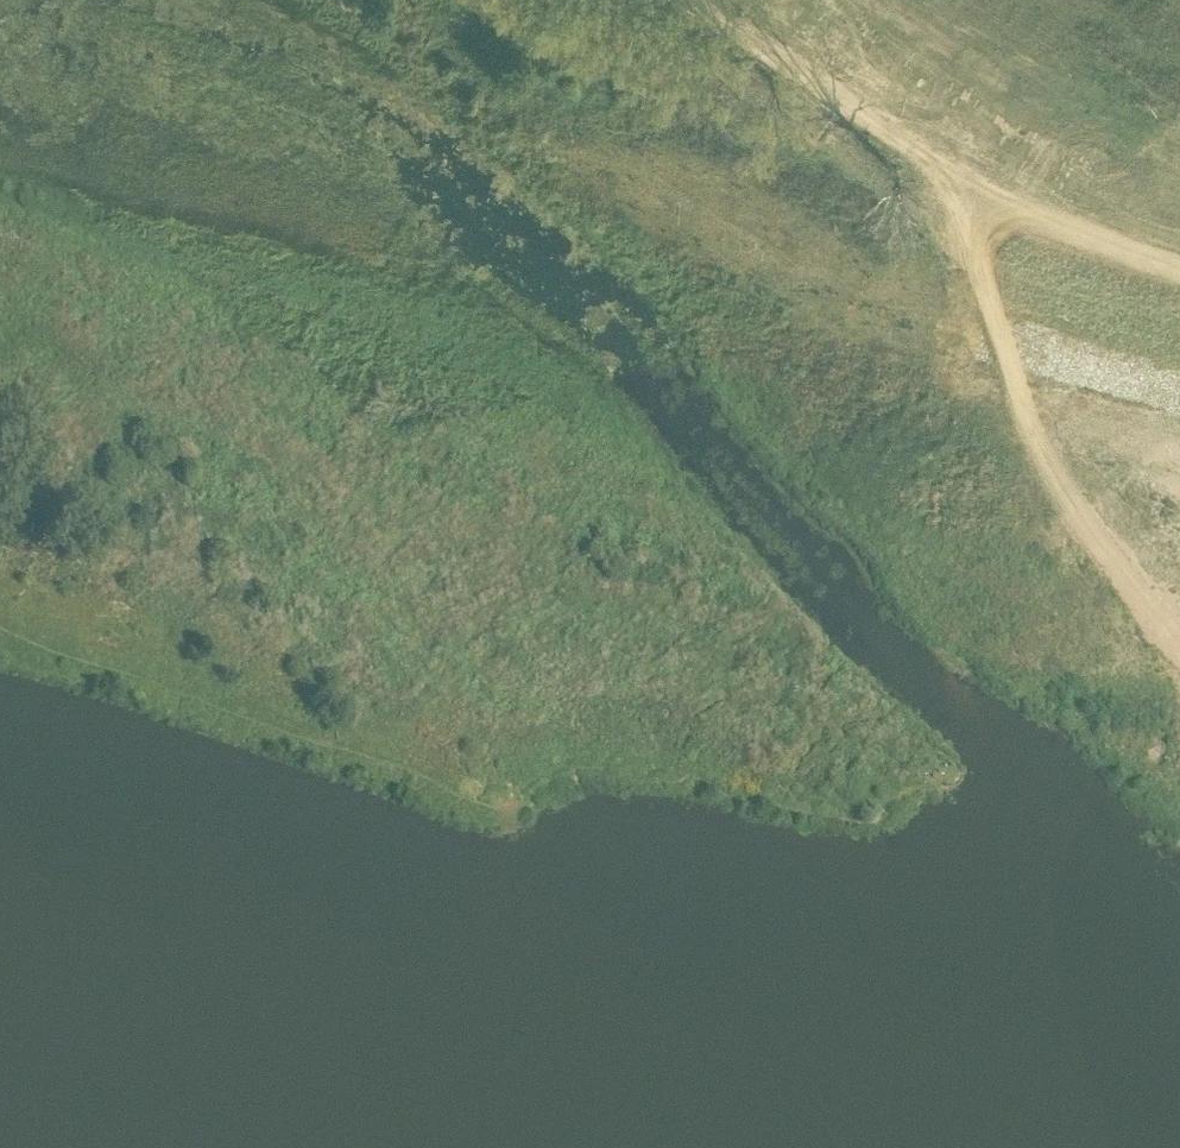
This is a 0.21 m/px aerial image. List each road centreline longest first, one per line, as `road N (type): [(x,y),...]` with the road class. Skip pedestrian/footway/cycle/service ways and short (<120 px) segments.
road 1 (track): [(666,0),(720,22),(802,84),(910,138),(1016,354),(1043,477),(1179,675)]
road 2 (track): [(910,138),(1020,201),(1179,269)]

